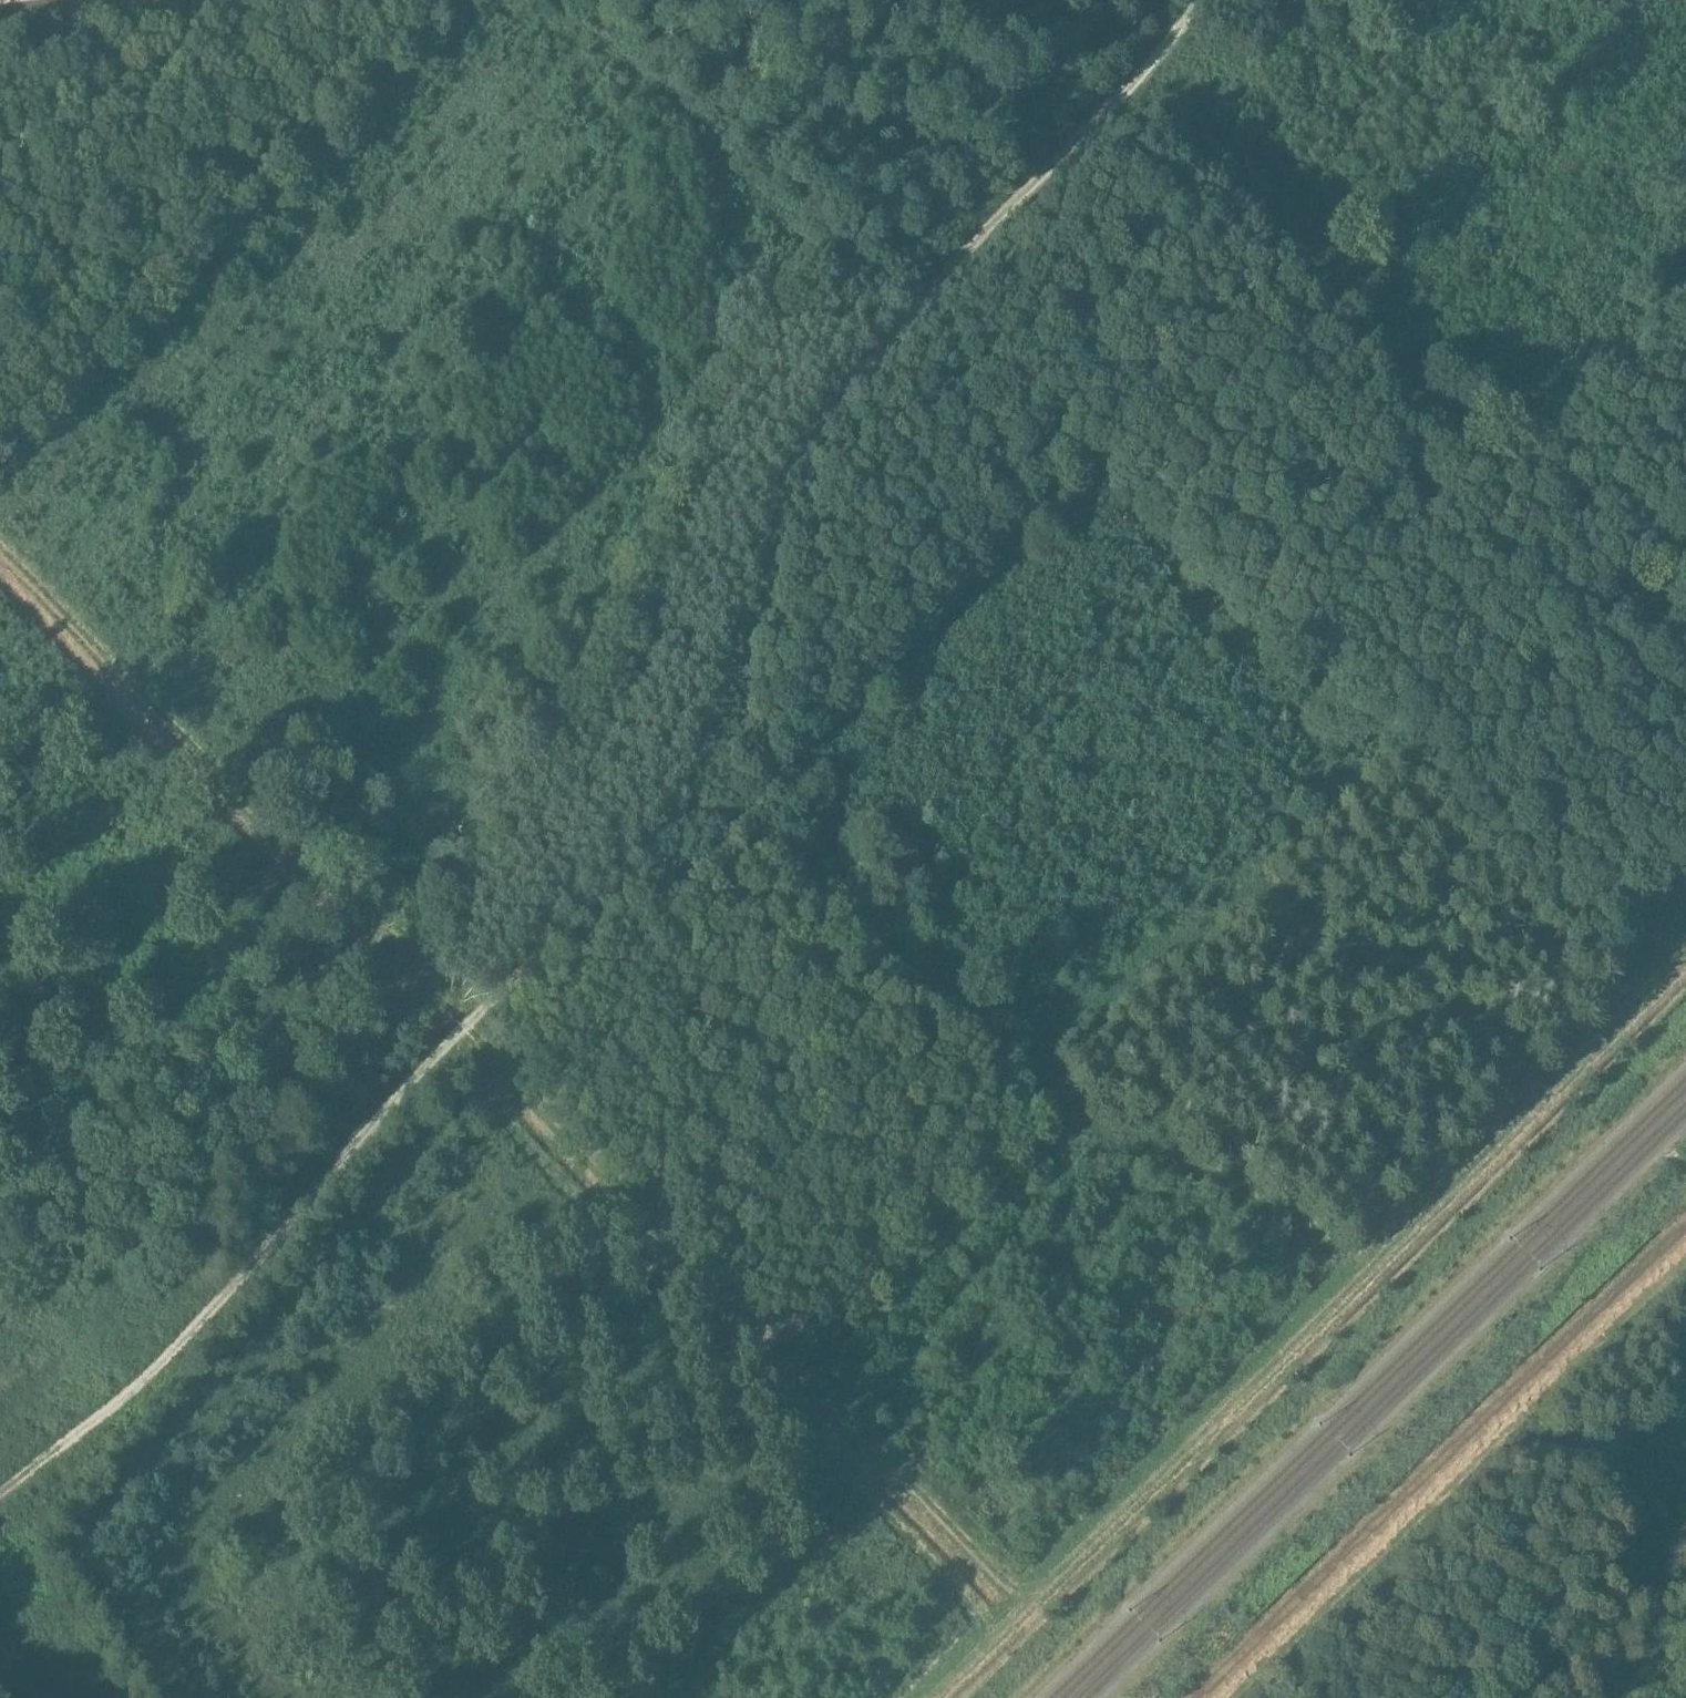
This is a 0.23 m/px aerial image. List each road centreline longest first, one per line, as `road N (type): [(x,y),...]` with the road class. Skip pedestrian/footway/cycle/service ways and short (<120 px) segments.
road 1 (track): [(934,1697),(1685,958)]
road 2 (track): [(987,1697),(1685,1009)]
road 3 (track): [(1685,1189),(1164,1697)]
road 4 (track): [(1685,1273),(1613,1316),(1226,1697)]
road 5 (track): [(1614,1697),(1640,1662),(1685,1456)]

